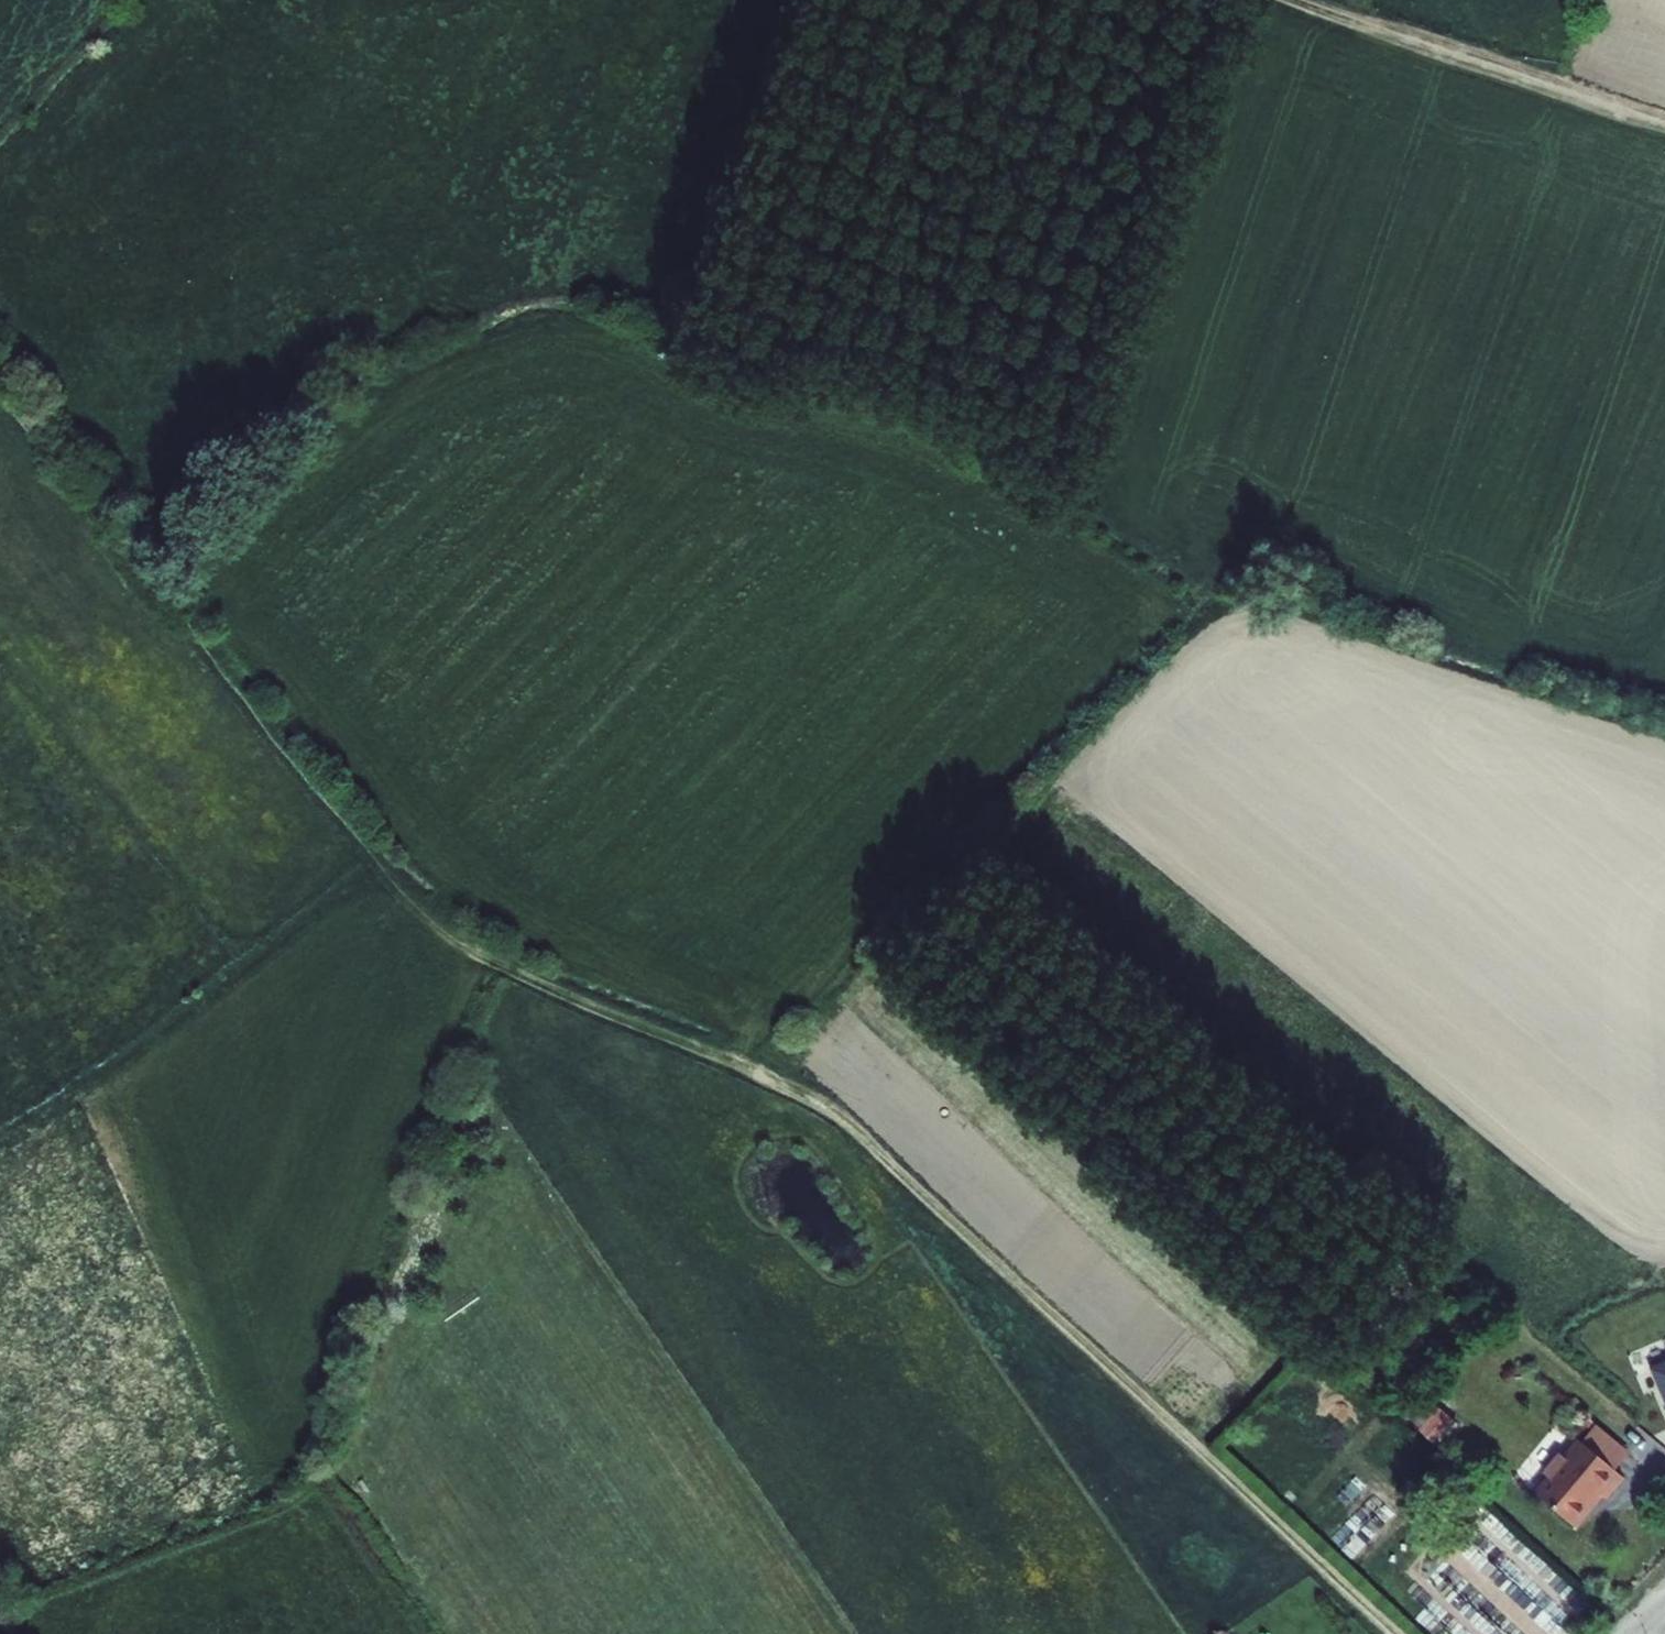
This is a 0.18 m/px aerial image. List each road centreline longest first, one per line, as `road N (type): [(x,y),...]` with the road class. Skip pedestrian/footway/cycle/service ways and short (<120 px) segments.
road 1 (track): [(1394,1633),(871,1128),(796,1080)]
road 2 (track): [(1277,0),(1664,125)]

